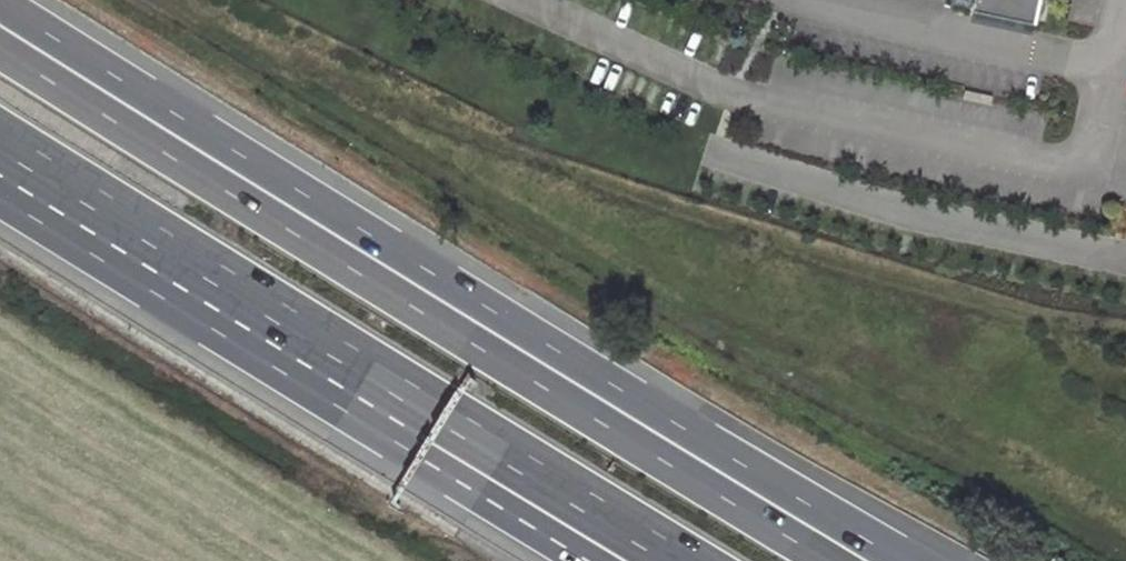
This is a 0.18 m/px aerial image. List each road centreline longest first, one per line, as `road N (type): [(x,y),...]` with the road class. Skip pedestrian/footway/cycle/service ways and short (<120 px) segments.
road 1 (motorway): [(909,560),(0,14)]
road 2 (motorway): [(829,560),(300,233),(0,35)]
road 3 (motorway): [(0,161),(426,427)]
road 4 (motorway): [(426,427),(656,560)]
road 5 (motorway): [(426,427),(621,560)]

